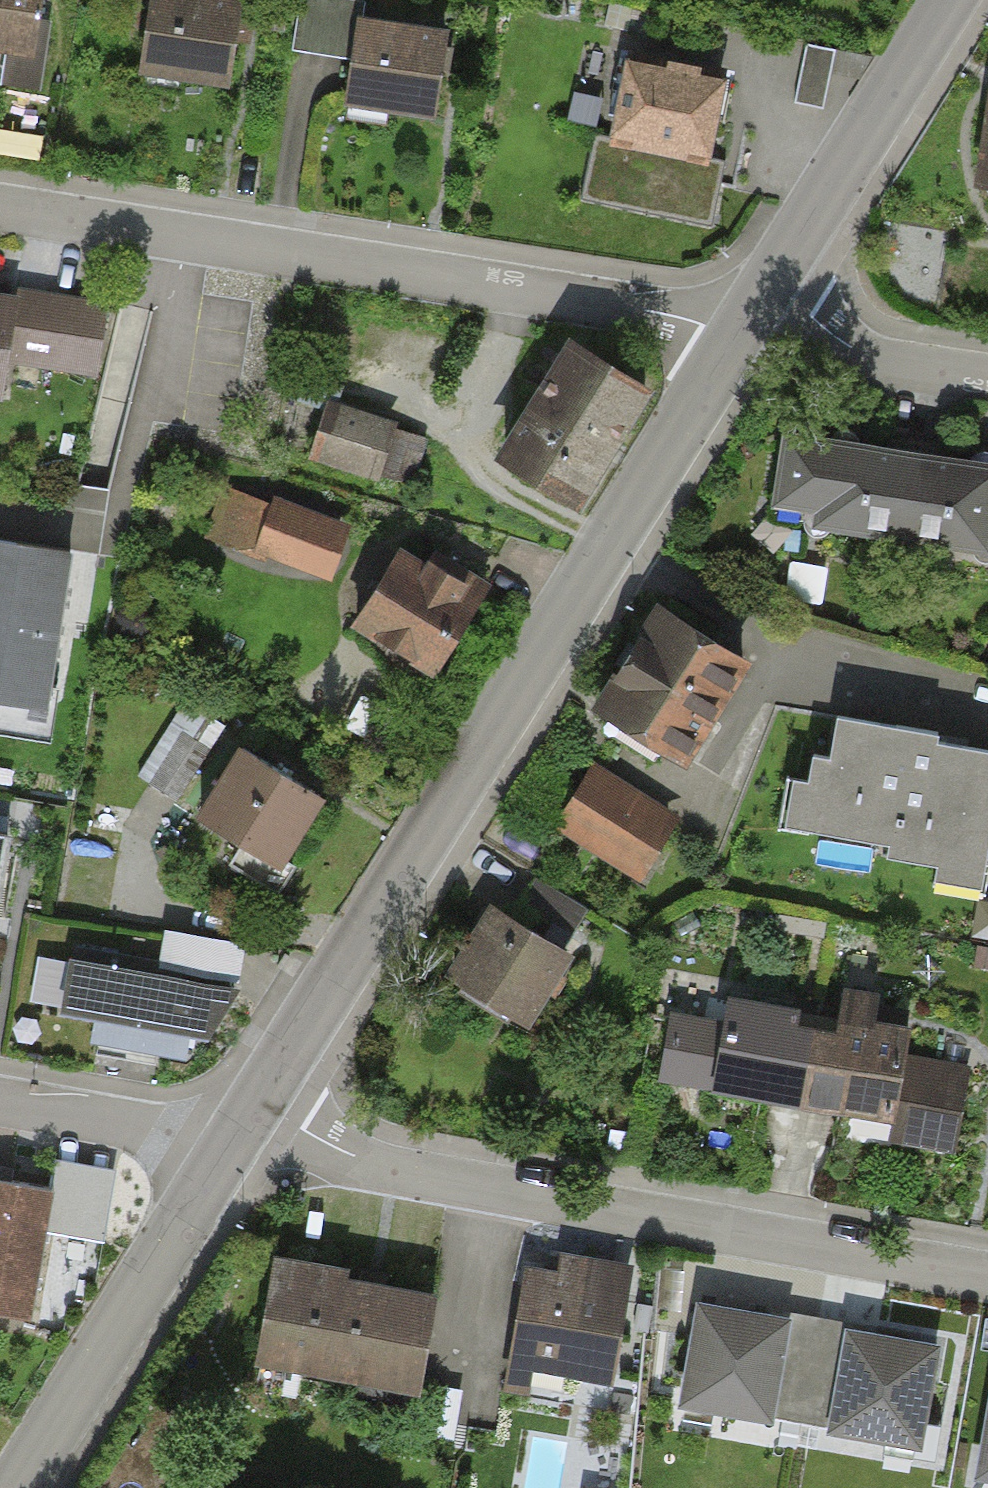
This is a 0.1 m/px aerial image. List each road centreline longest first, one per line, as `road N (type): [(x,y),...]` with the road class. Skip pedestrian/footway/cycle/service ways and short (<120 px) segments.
road 1 (tertiary): [(741,322),(237,1133)]
road 2 (residential): [(237,1133),(298,1128),(364,1165),(987,1277)]
road 3 (residential): [(0,212),(702,325),(741,322)]
road 4 (tertiary): [(237,1133),(16,1487)]
road 5 (tertiary): [(943,0),(741,322)]
road 6 (residential): [(741,322),(809,315),(872,357),(987,376)]
road 7 (residential): [(0,1106),(175,1137),(237,1133)]

